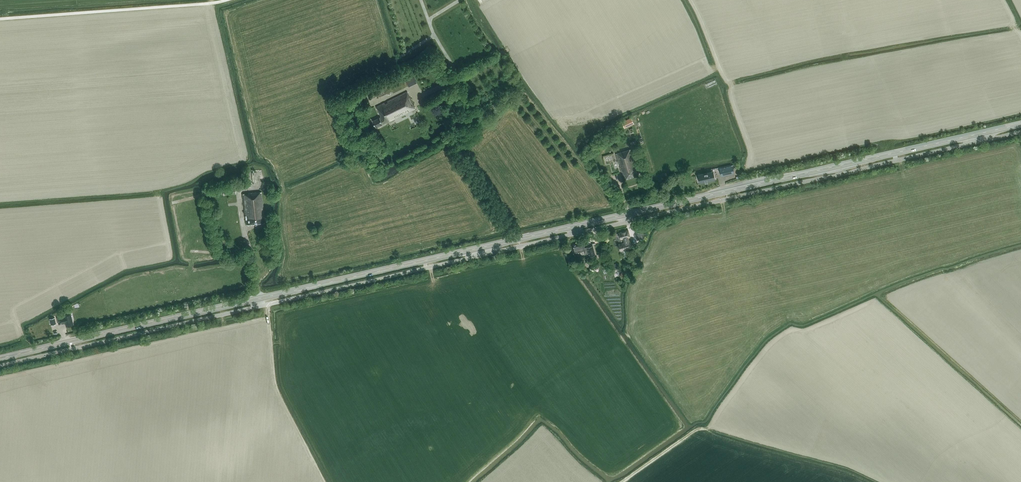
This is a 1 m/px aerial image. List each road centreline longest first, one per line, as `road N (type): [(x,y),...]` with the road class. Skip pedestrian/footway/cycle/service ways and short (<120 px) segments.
road 1 (secondary): [(0,358),(1020,124)]
road 2 (track): [(0,19),(227,0)]

